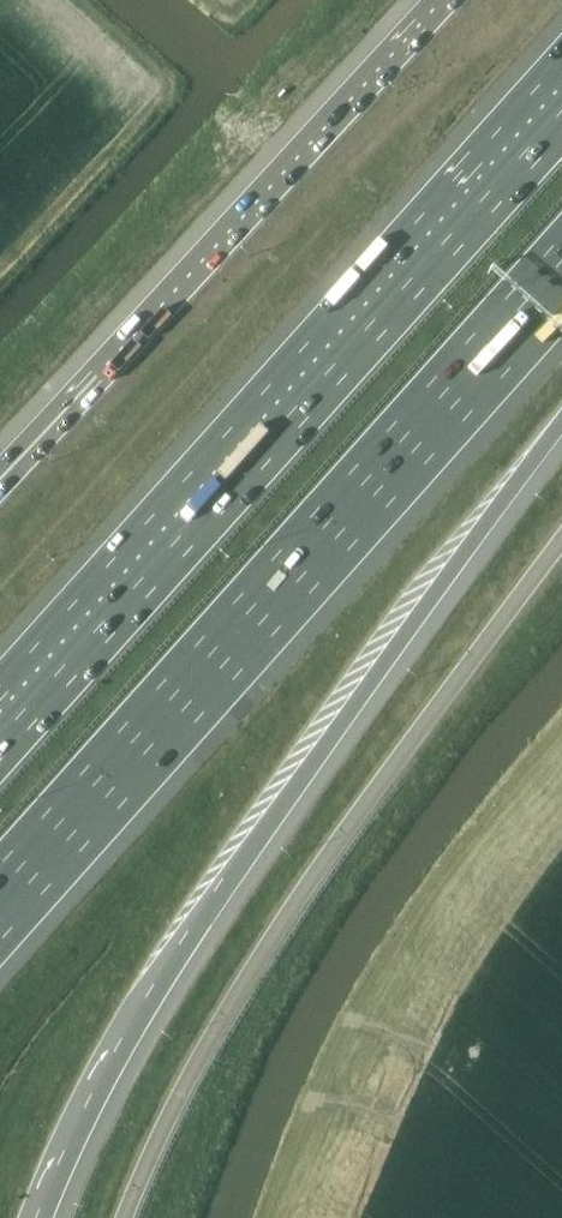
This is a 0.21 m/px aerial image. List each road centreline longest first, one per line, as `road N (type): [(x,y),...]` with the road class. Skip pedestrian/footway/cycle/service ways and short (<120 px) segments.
road 1 (motorway): [(45,1217),(109,1073),(177,958),(561,425)]
road 2 (motorway): [(0,903),(561,272)]
road 3 (motorway): [(561,92),(0,719)]
road 4 (motorway): [(443,0),(0,478)]

